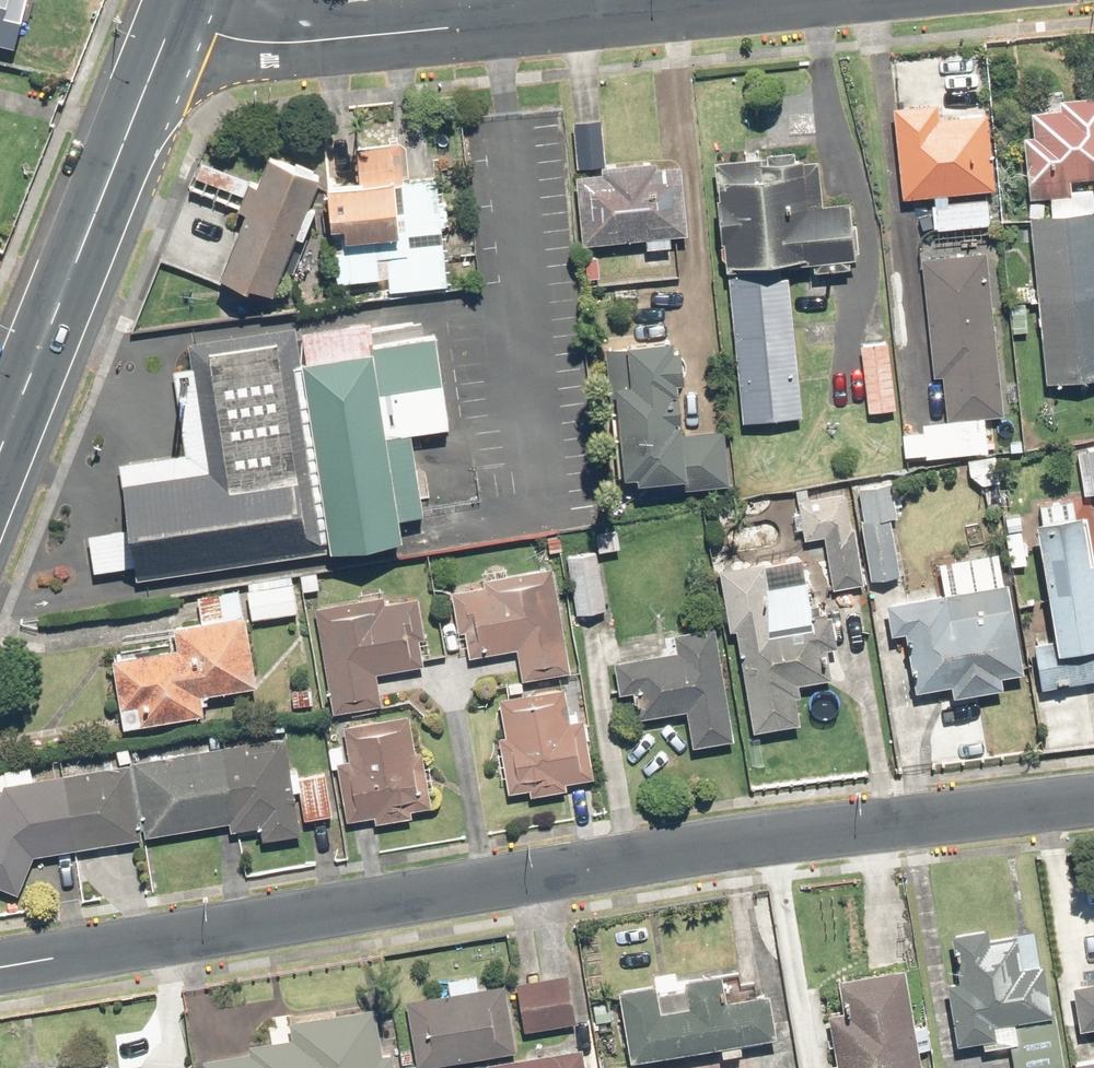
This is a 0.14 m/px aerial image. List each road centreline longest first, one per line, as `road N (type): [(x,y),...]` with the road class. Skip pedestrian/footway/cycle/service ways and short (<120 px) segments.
road 1 (residential): [(0,967),(861,825),(1093,795)]
road 2 (secondary): [(168,29),(0,440)]
road 3 (residential): [(465,0),(168,29)]

